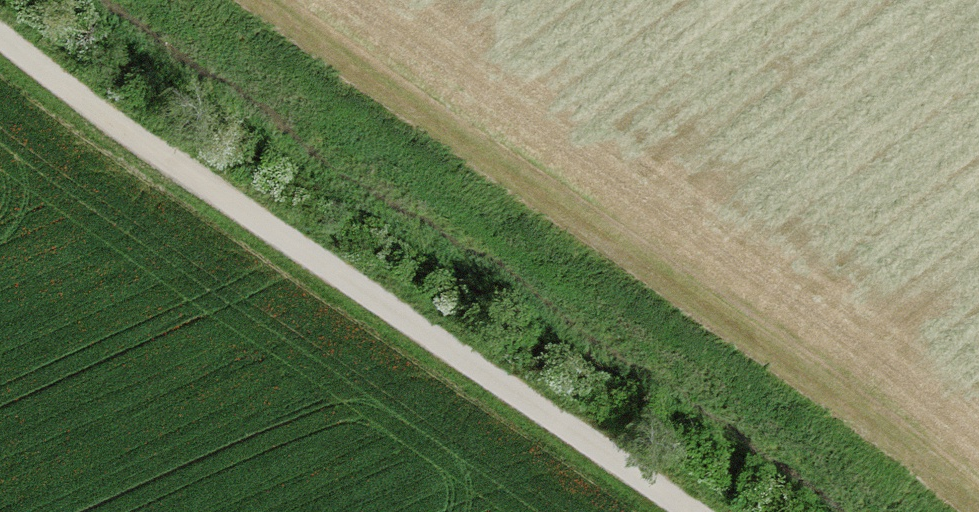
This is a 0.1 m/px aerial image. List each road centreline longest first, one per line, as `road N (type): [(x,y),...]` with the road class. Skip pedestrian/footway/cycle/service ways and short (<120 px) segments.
road 1 (track): [(255,0),(978,508)]
road 2 (track): [(691,511),(167,160),(0,34)]

